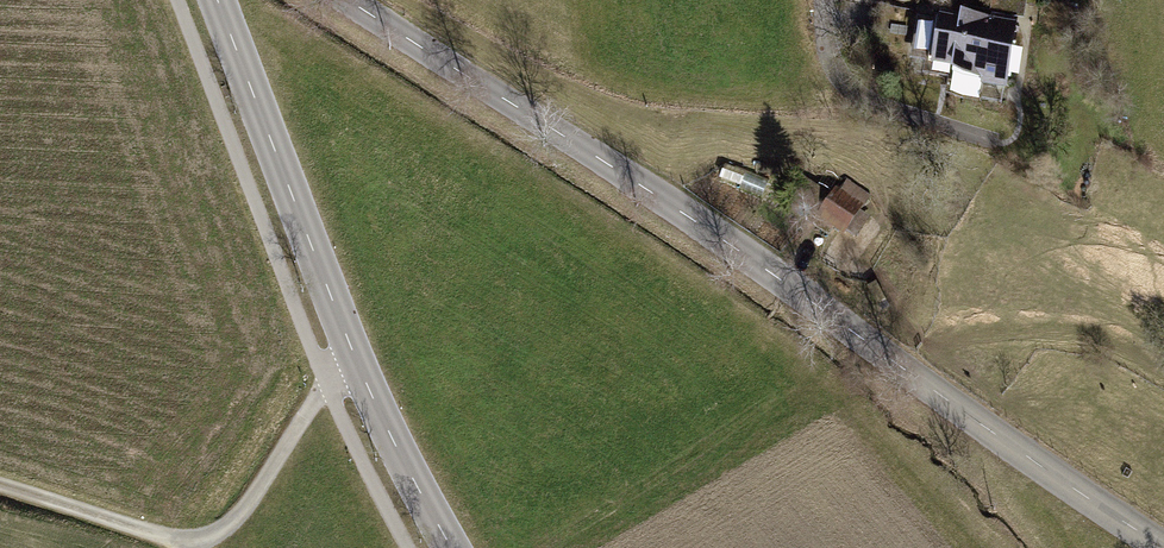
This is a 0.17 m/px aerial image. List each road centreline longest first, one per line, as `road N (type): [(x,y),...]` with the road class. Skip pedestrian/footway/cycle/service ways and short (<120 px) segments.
road 1 (unclassified): [(1163,546),(637,183),(350,0)]
road 2 (tertiary): [(218,0),(373,399),(451,547)]
road 3 (residential): [(824,0),(824,47),(860,102),(993,144)]
road 4 (track): [(351,347),(254,495),(200,547)]
road 5 (track): [(0,485),(200,547)]

